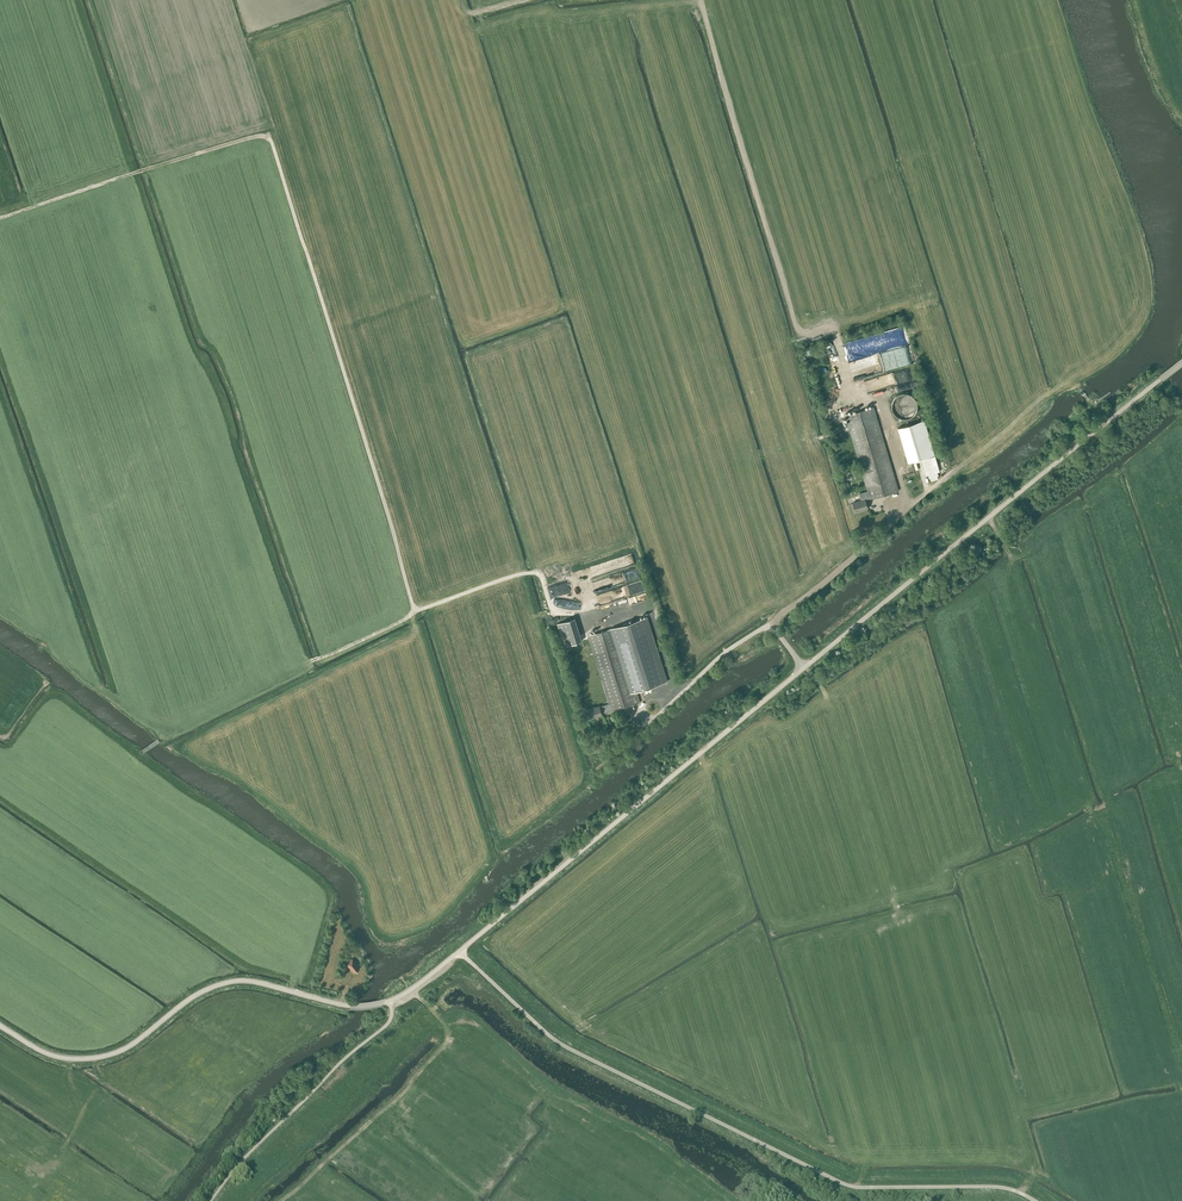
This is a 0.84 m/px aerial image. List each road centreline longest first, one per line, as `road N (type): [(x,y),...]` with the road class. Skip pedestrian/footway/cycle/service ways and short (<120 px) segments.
road 1 (track): [(1065,382),(906,511),(879,397),(854,398),(834,331),(807,333),(796,325),(699,0)]
road 2 (track): [(415,611),(269,137),(0,219)]
road 3 (unclassified): [(1032,1200),(999,1189),(869,1190),(836,1183),(567,1050),(460,951)]
road 4 (unclassified): [(460,951),(410,990),(372,1005),(237,982),(214,988),(136,1043),(97,1059),(49,1056),(0,1028)]
road 5 (unclassified): [(805,668),(1181,363)]
road 6 (unclassified): [(460,951),(805,668)]
road 7 (track): [(679,693),(648,608),(561,613),(530,573),(415,611)]
road 8 (track): [(410,990),(444,1024),(447,1042),(407,1089),(279,1200)]
road 9 (unclassified): [(767,622),(906,511)]
road 10 (unclassified): [(640,710),(652,722),(710,661),(767,622)]

